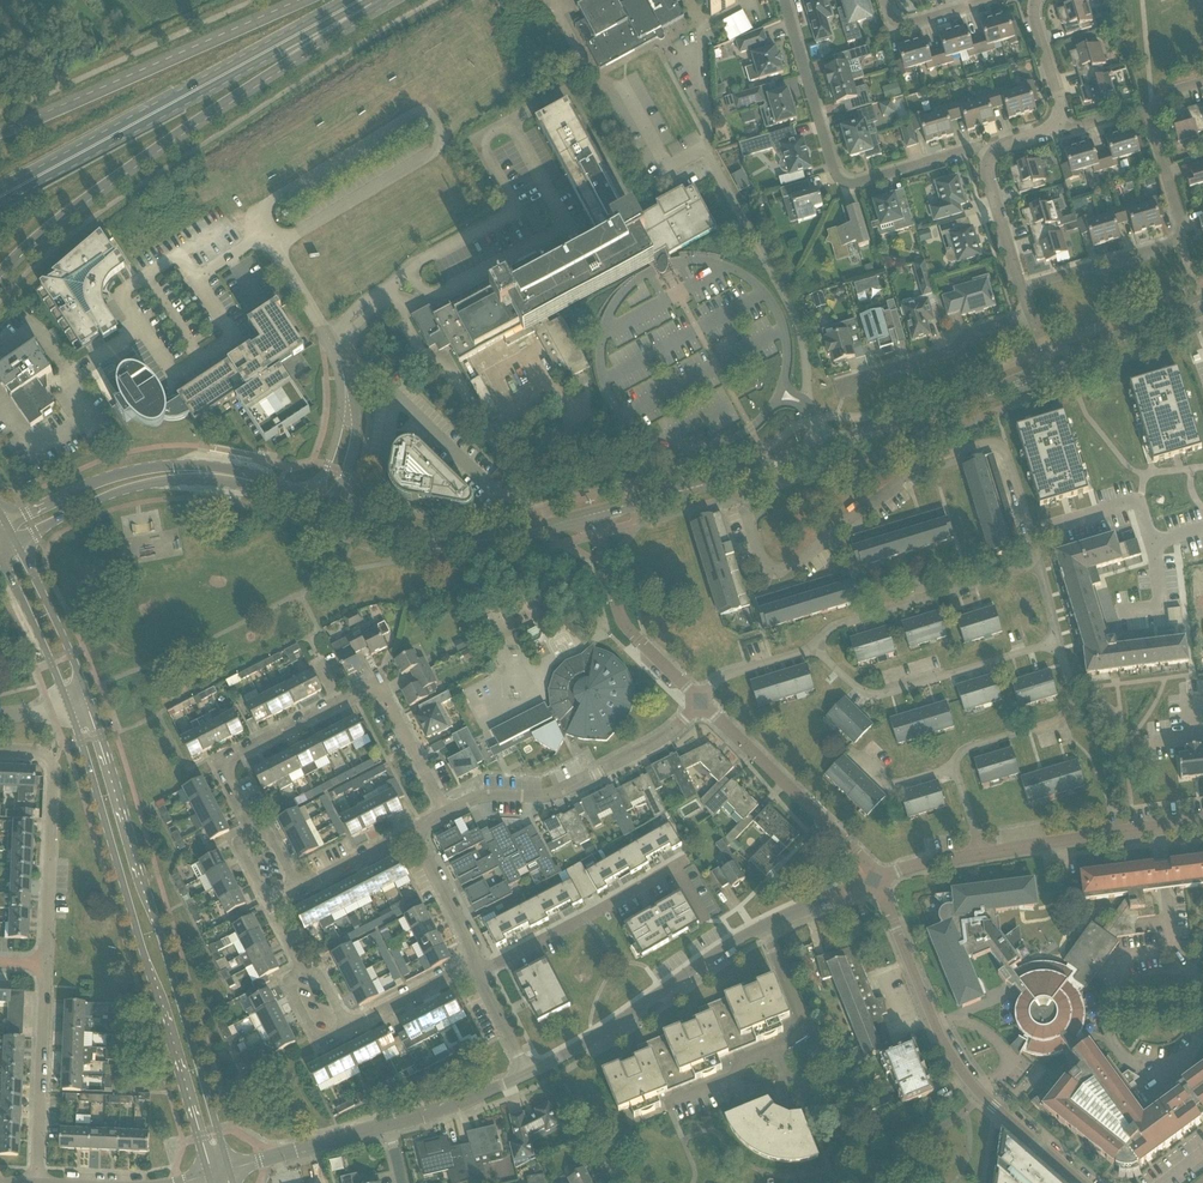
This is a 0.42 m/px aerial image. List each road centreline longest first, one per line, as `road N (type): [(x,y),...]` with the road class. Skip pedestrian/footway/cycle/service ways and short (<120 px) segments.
road 1 (tertiary): [(230,1169),(89,699)]
road 2 (tertiary): [(68,706),(209,1175)]
road 3 (residential): [(744,503),(766,573),(774,575),(803,563),(914,469),(995,444),(1008,457),(1038,563)]
road 4 (primary): [(0,280),(114,181),(341,32),(365,0)]
road 5 (primary): [(0,197),(365,0)]
road 6 (residential): [(991,158),(969,154),(843,176),(788,0)]
road 7 (primary): [(305,0),(0,132)]
road 8 (residential): [(1020,284),(1176,238),(1144,110)]
road 9 (residential): [(446,815),(490,795),(550,794),(655,743),(699,702)]
road 10 (residential): [(763,928),(530,1076)]
road 11 (tertiary): [(324,505),(408,535),(455,541),(592,516)]
road 12 (unclassified): [(807,405),(795,320),(709,159)]
road 13 (residential): [(815,648),(872,695),(1056,643)]
road 14 (residential): [(44,965),(53,765),(39,753),(0,751)]
road 15 (unclassified): [(876,880),(699,702)]
road 16 (tertiary): [(242,480),(211,470),(142,471),(7,526)]
road 17 (residential): [(815,648),(830,628),(1038,563)]
road 18 (residential): [(981,1094),(949,1053),(876,880)]
road 19 (tertiary): [(17,547),(115,495),(242,480)]
road 20 (residential): [(474,968),(673,867)]
road 21 (unclassified): [(699,702),(621,619),(592,516)]
road 22 (residential): [(841,403),(847,381),(942,351),(975,327),(1030,314)]
road 23 (residential): [(35,1182),(44,965)]
road 24 (unclassified): [(1202,1030),(1191,1054),(1169,1066),(1120,1052),(1107,1002),(1120,971),(1142,954)]
road 25 (residential): [(1056,643),(1075,697),(1066,717),(969,747),(956,767)]
road 26 (residential): [(253,830),(227,763),(340,701)]
road 27 (residential): [(340,701),(371,687),(384,693),(446,815)]
road 28 (tertiary): [(592,516),(770,465)]
road 29 (residential): [(980,855),(1157,830)]
road 30 (residential): [(350,406),(335,345),(279,248)]
road 31 (tertiary): [(89,699),(17,547)]
road 32 (residential): [(388,1125),(230,1169)]
road 33 (tertiary): [(0,561),(68,706)]
road 34 (residential): [(530,1076),(388,1125)]
road 35 (residential): [(777,1049),(808,1035),(763,928)]
road 36 (residential): [(474,968),(411,833)]
road 37 (residential): [(348,1028),(474,968)]
road 38 (residential): [(882,1182),(897,1155),(981,1094)]
road 39 (residential): [(1003,0),(911,24),(898,23),(885,0)]
road 40 (residential): [(699,702),(726,675),(815,648)]
road 41 (residential): [(991,158),(989,177),(1020,284)]
road 42 (residential): [(298,889),(411,833)]
road 43 (residential): [(1038,1),(1059,108),(1054,123)]
road 44 (tertiary): [(884,431),(1000,389)]
road 45 (residential): [(876,880),(763,928)]
road 46 (residential): [(668,1103),(729,1082),(777,1049)]
road 47 (residential): [(530,1076),(474,968)]
road 48 (unclassified): [(1157,830),(1175,950)]

